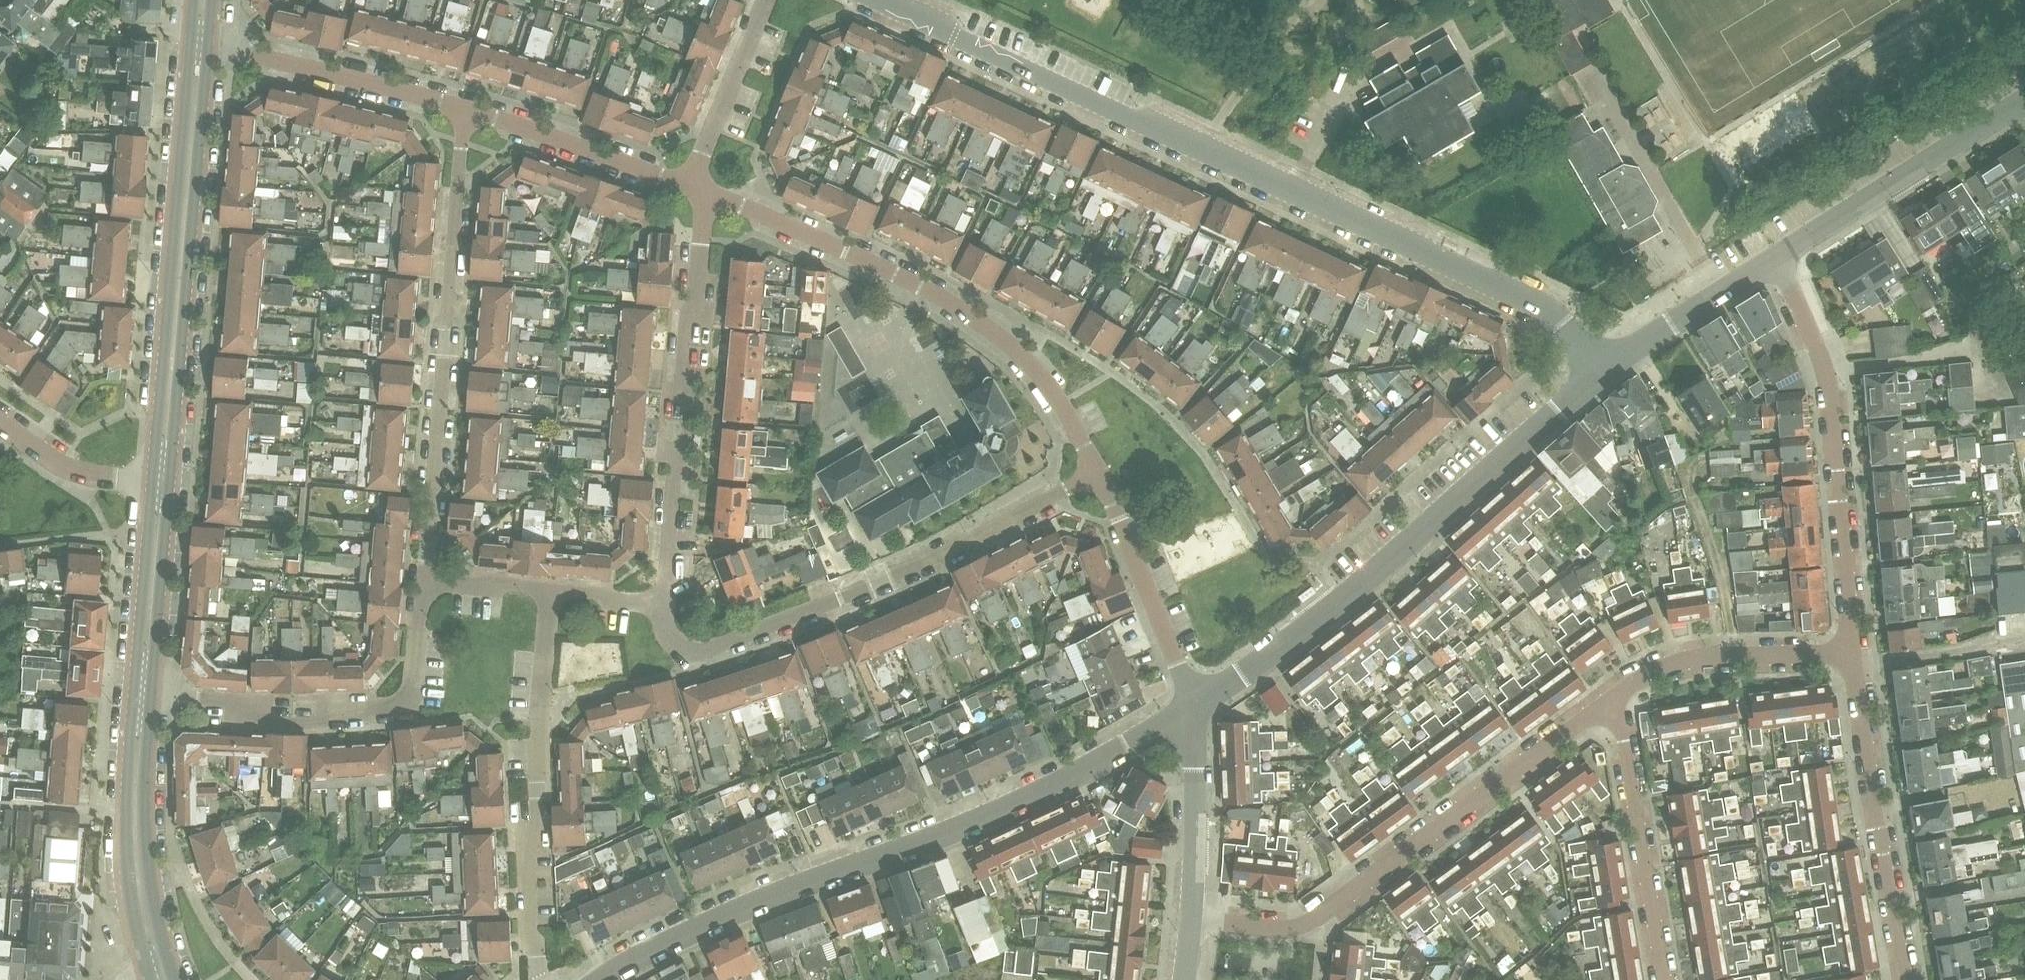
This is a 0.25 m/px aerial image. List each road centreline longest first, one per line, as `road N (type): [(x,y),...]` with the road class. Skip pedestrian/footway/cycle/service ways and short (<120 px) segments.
road 1 (residential): [(1606,369),(1523,296),(875,0)]
road 2 (unclassified): [(599,979),(736,912),(985,817),(1191,707)]
road 3 (residential): [(1191,707),(1341,599),(1606,369)]
road 4 (residential): [(1614,697),(1315,920),(1290,929),(1189,920)]
road 5 (residential): [(1098,472),(1060,404),(1000,339),(911,285),(708,196)]
road 6 (residential): [(427,584),(462,110)]
road 7 (residential): [(691,654),(881,581),(1098,472)]
road 8 (residential): [(665,606),(674,489),(688,455),(688,323),(698,300),(708,196)]
road 9 (residential): [(1852,653),(1824,373),(1772,259)]
road 10 (residential): [(542,979),(528,861),(538,841),(551,595)]
road 11 (tertiary): [(160,480),(193,95)]
road 12 (residential): [(1906,979),(1852,653)]
road 13 (residential): [(1772,259),(2024,99)]
road 14 (residential): [(1663,979),(1614,697)]
road 15 (tertiary): [(160,975),(138,874),(142,698)]
road 16 (residential): [(462,110),(207,49)]
road 17 (residential): [(1191,707),(1098,472)]
road 18 (residential): [(390,707),(277,712),(142,698)]
road 19 (residential): [(1614,697),(1677,665),(1852,653)]
road 20 (residential): [(691,192),(462,110)]
road 21 (tertiary): [(142,698),(160,480)]
road 22 (residential): [(1189,920),(1191,707)]
road 23 (residential): [(691,192),(768,0)]
road 24 (residential): [(1606,369),(1772,259)]
road 25 (residential): [(160,480),(78,471),(0,422)]
road 26 (residential): [(390,707),(415,683),(427,584)]
road 27 (residential): [(551,595),(427,584)]

